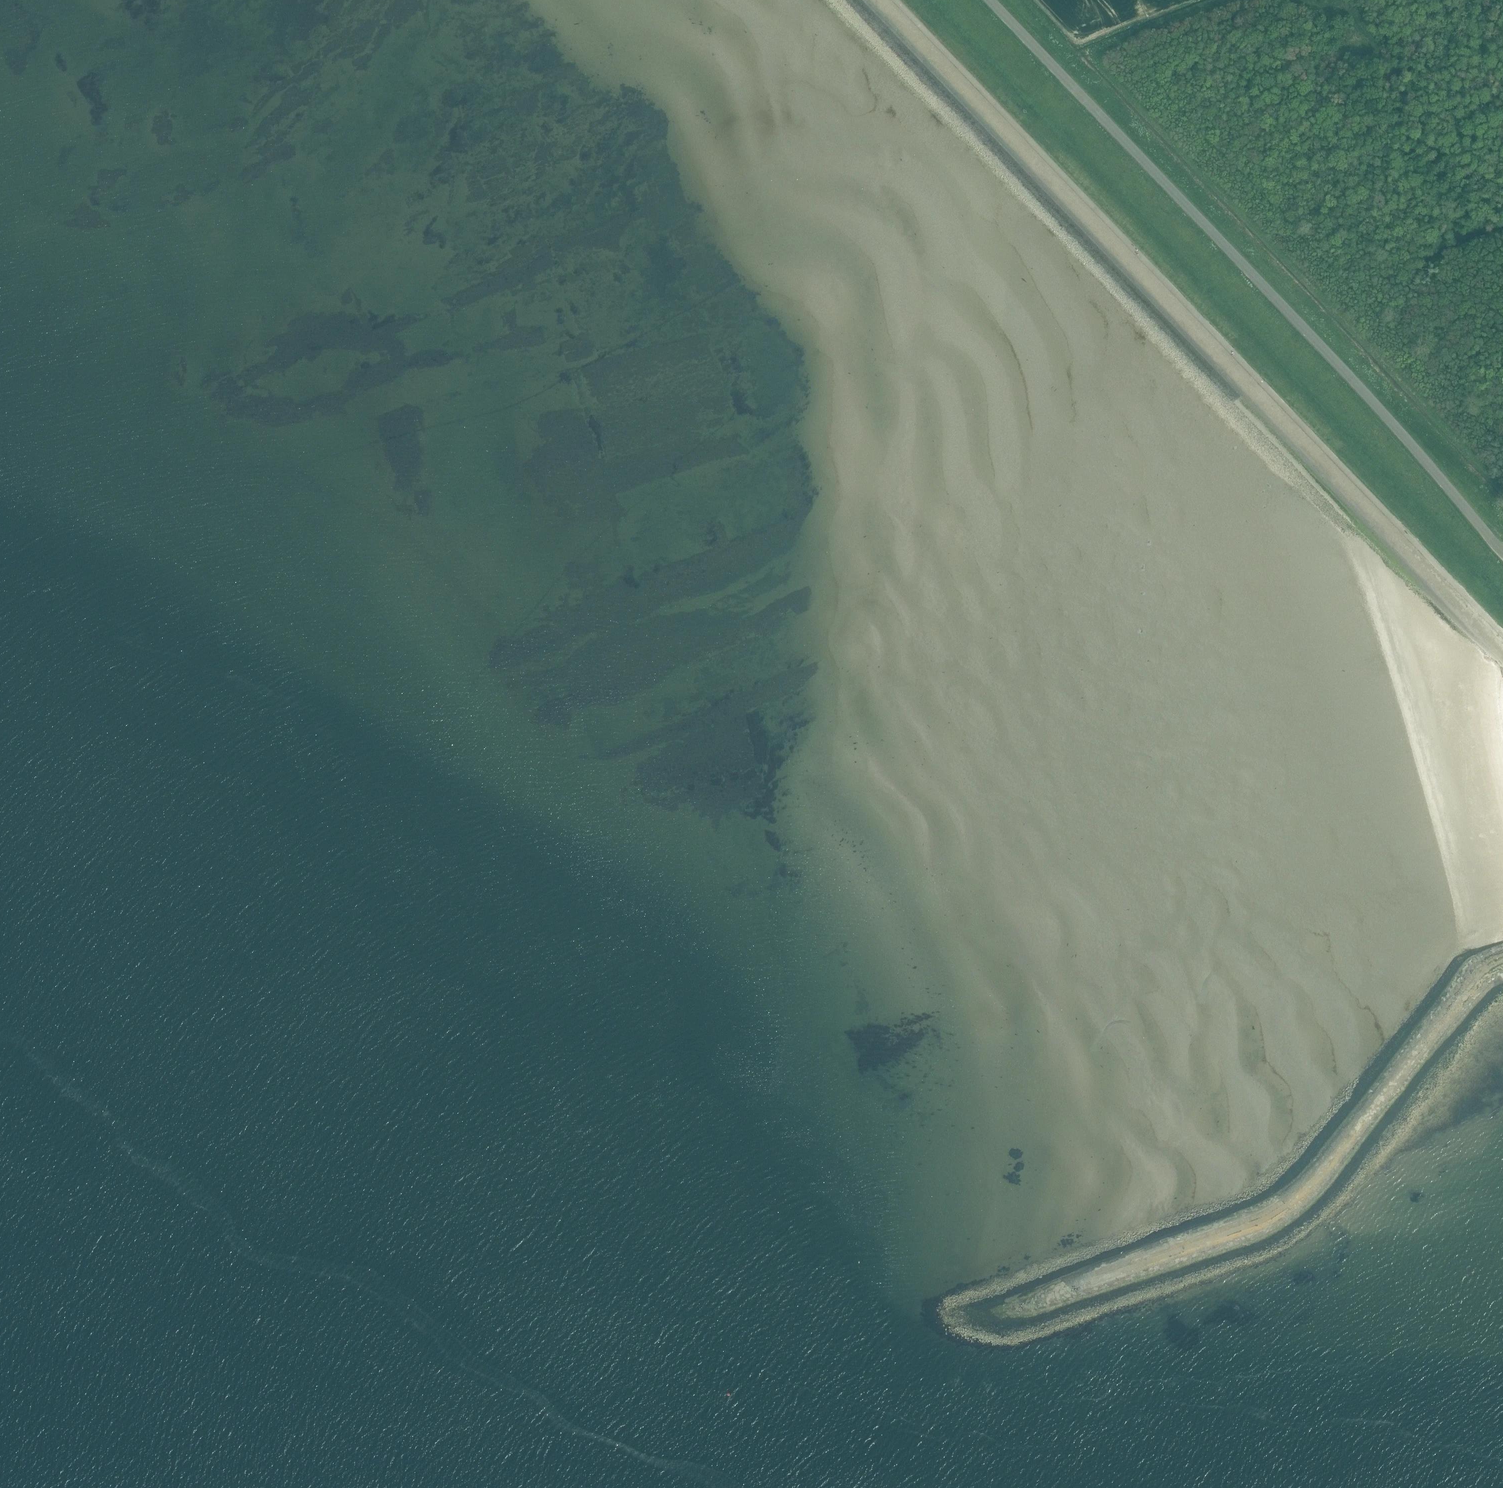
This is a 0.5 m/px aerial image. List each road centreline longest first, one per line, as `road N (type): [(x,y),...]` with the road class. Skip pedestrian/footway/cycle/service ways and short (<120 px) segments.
road 1 (track): [(1502,447),(1135,52),(1198,45),(1306,6),(1347,11),(1377,32),(1446,193),(1468,224),(1502,214)]
road 2 (unclassified): [(1502,551),(1373,402),(991,0)]

